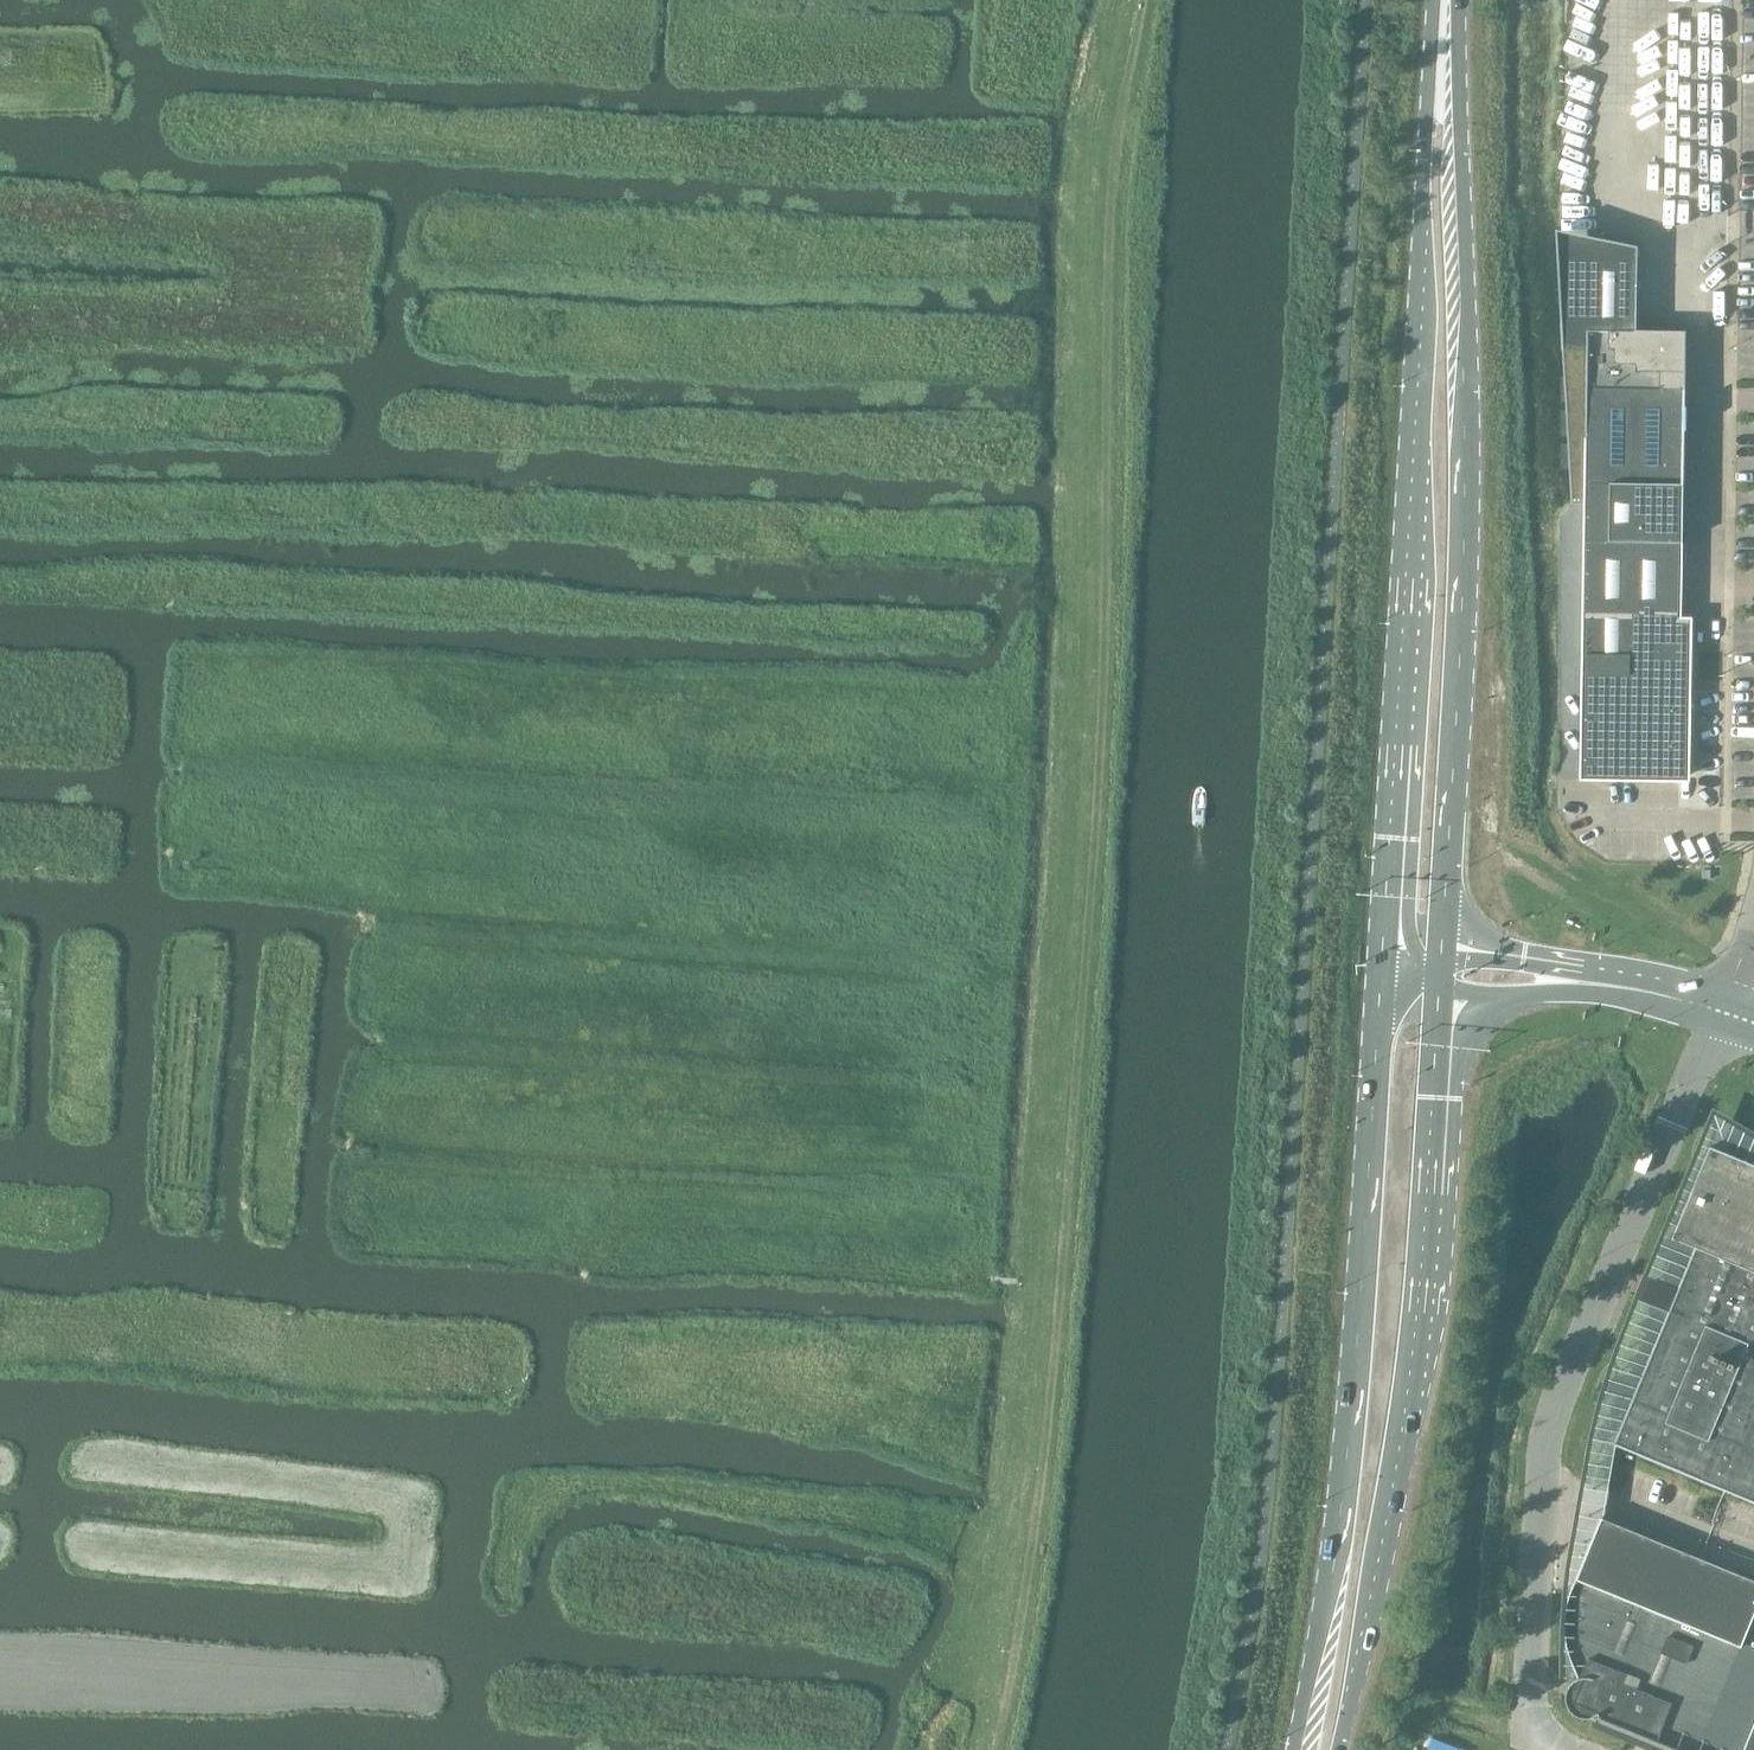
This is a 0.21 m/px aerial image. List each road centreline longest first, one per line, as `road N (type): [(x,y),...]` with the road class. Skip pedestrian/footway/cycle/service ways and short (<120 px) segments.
road 1 (primary): [(1440,0),(1425,134),(1418,435),(1385,967)]
road 2 (primary): [(1442,956),(1463,537),(1455,0)]
road 3 (unclassified): [(1565,1749),(1540,1739),(1528,1720),(1550,1425),(1723,1011)]
road 4 (primary): [(1385,967),(1333,1556),(1293,1749)]
road 5 (primary): [(1336,1749),(1359,1677),(1414,1393),(1441,996)]
road 6 (tertiary): [(1593,985),(1525,961),(1442,956)]
road 7 (tertiary): [(1441,996),(1593,985)]
road 8 (tertiary): [(1723,1011),(1593,985)]

